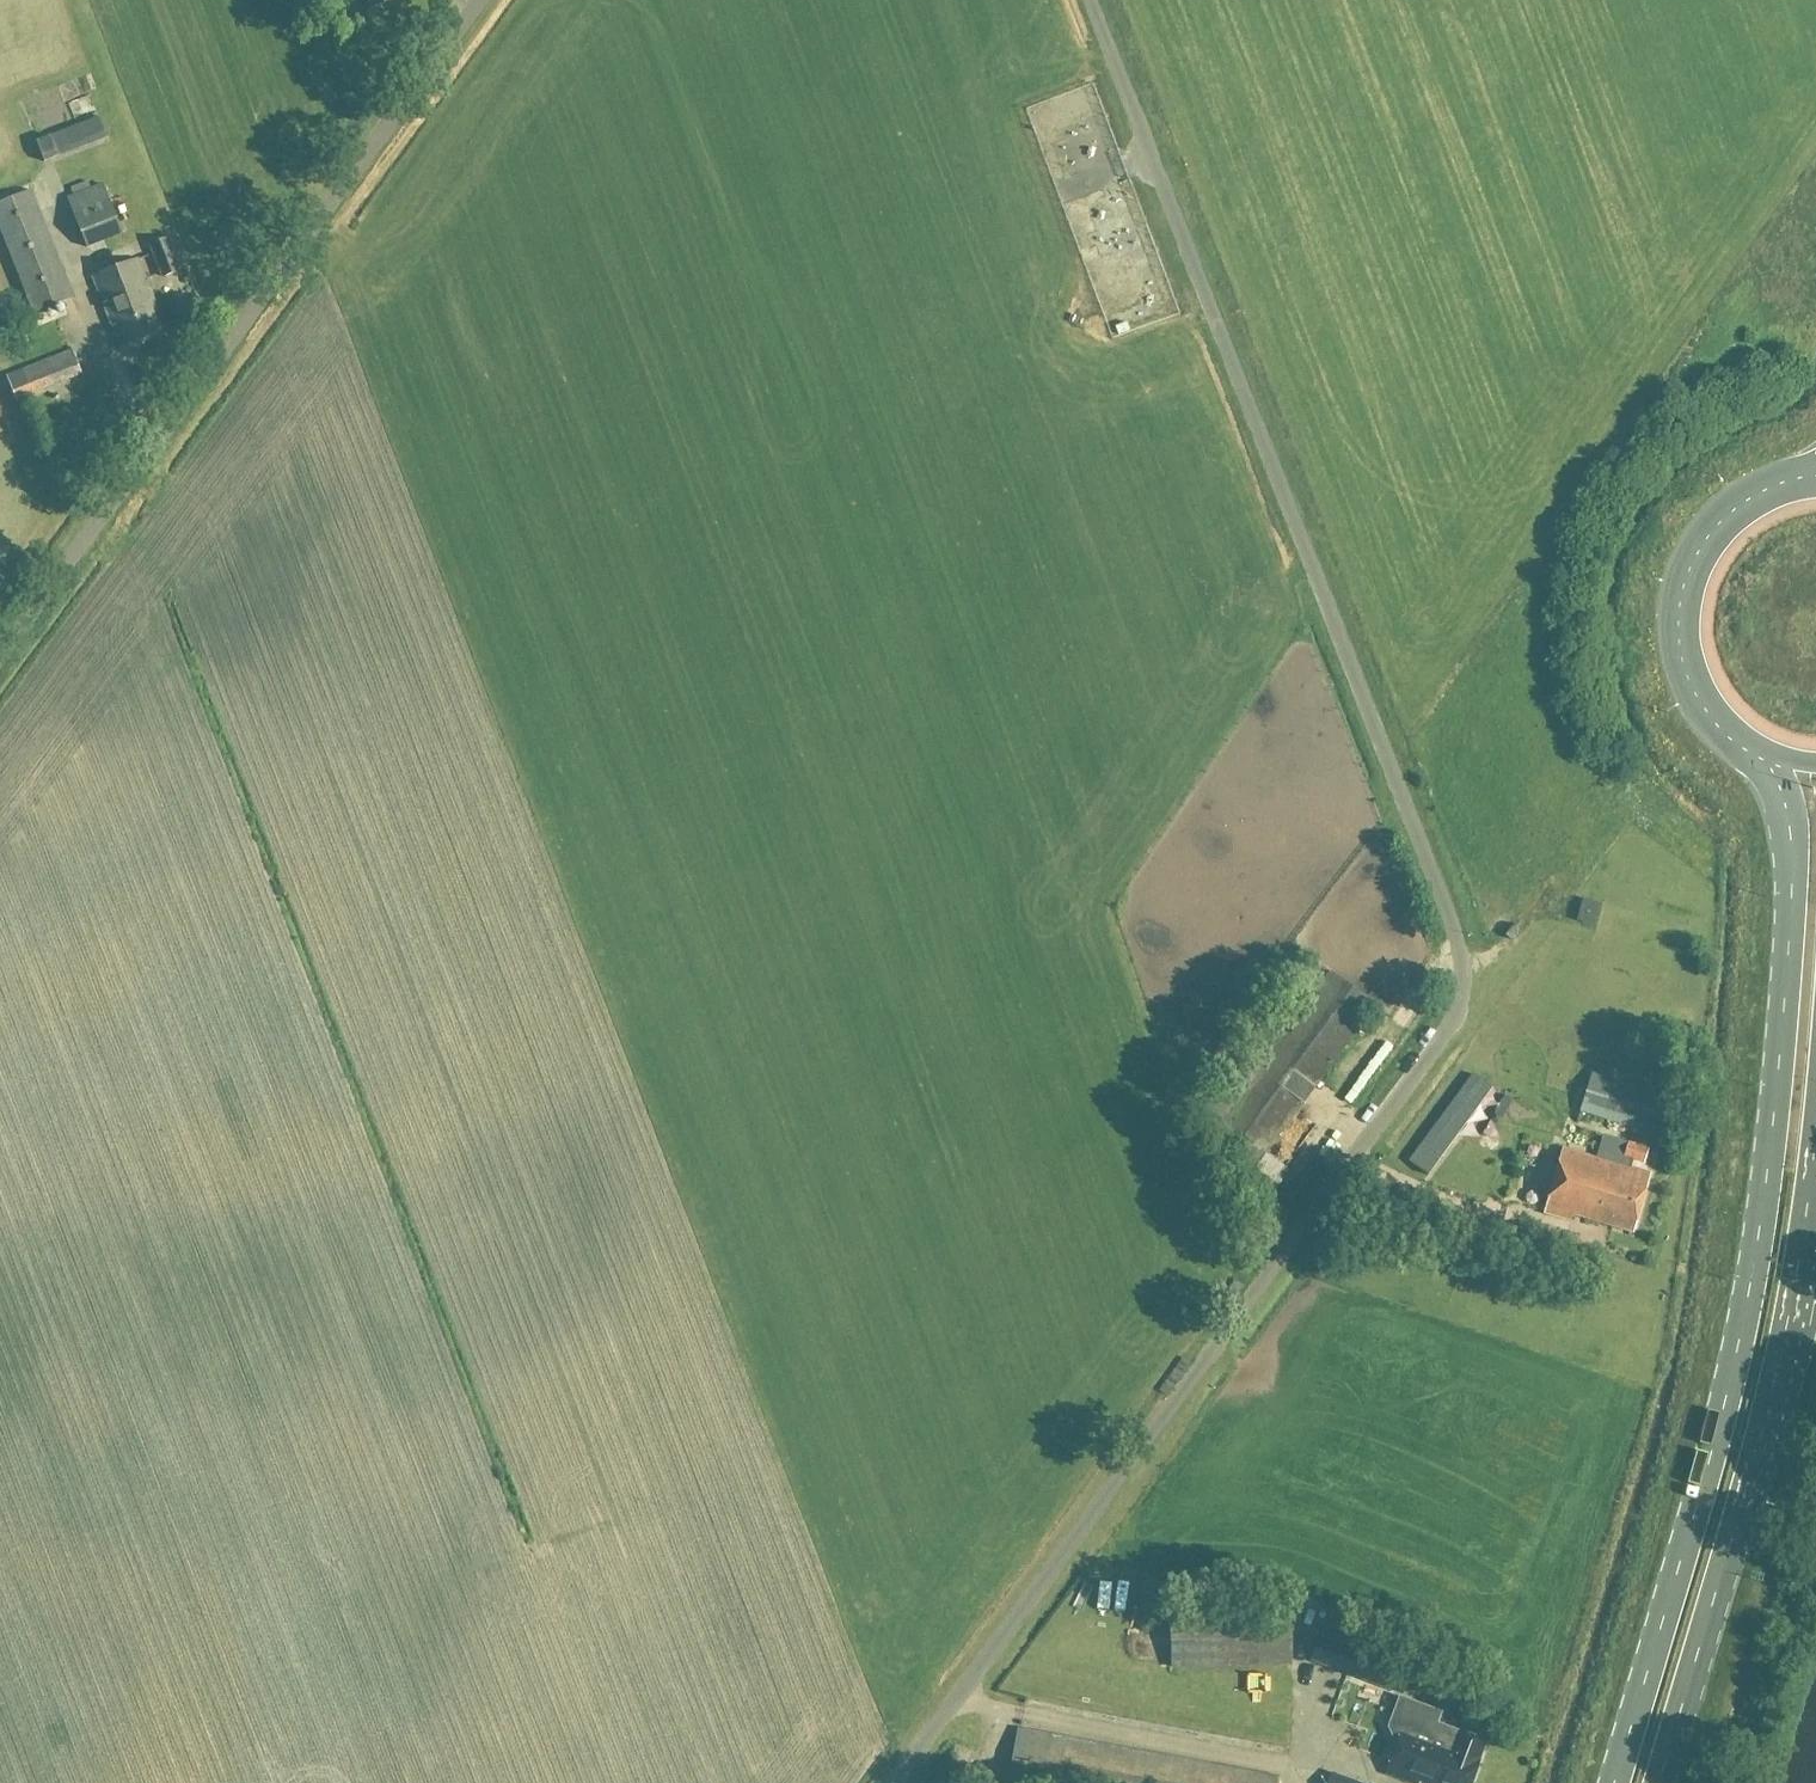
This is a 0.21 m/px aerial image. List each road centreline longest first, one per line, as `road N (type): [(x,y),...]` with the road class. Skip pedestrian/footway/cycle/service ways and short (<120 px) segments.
road 1 (unclassified): [(894,1782),(1445,1032),(1461,1005),(1465,976),(1092,0)]
road 2 (trunk): [(1766,762),(1789,827),(1791,898),(1752,1271),(1716,1442),(1615,1782)]
road 3 (unclassified): [(0,672),(496,0)]
road 4 (trunk): [(1656,1782),(1788,1322),(1815,1152)]
road 5 (trunk): [(1815,477),(1780,484),(1730,513),(1698,552),(1680,603),(1678,645),(1695,694),(1726,738),(1766,762)]

